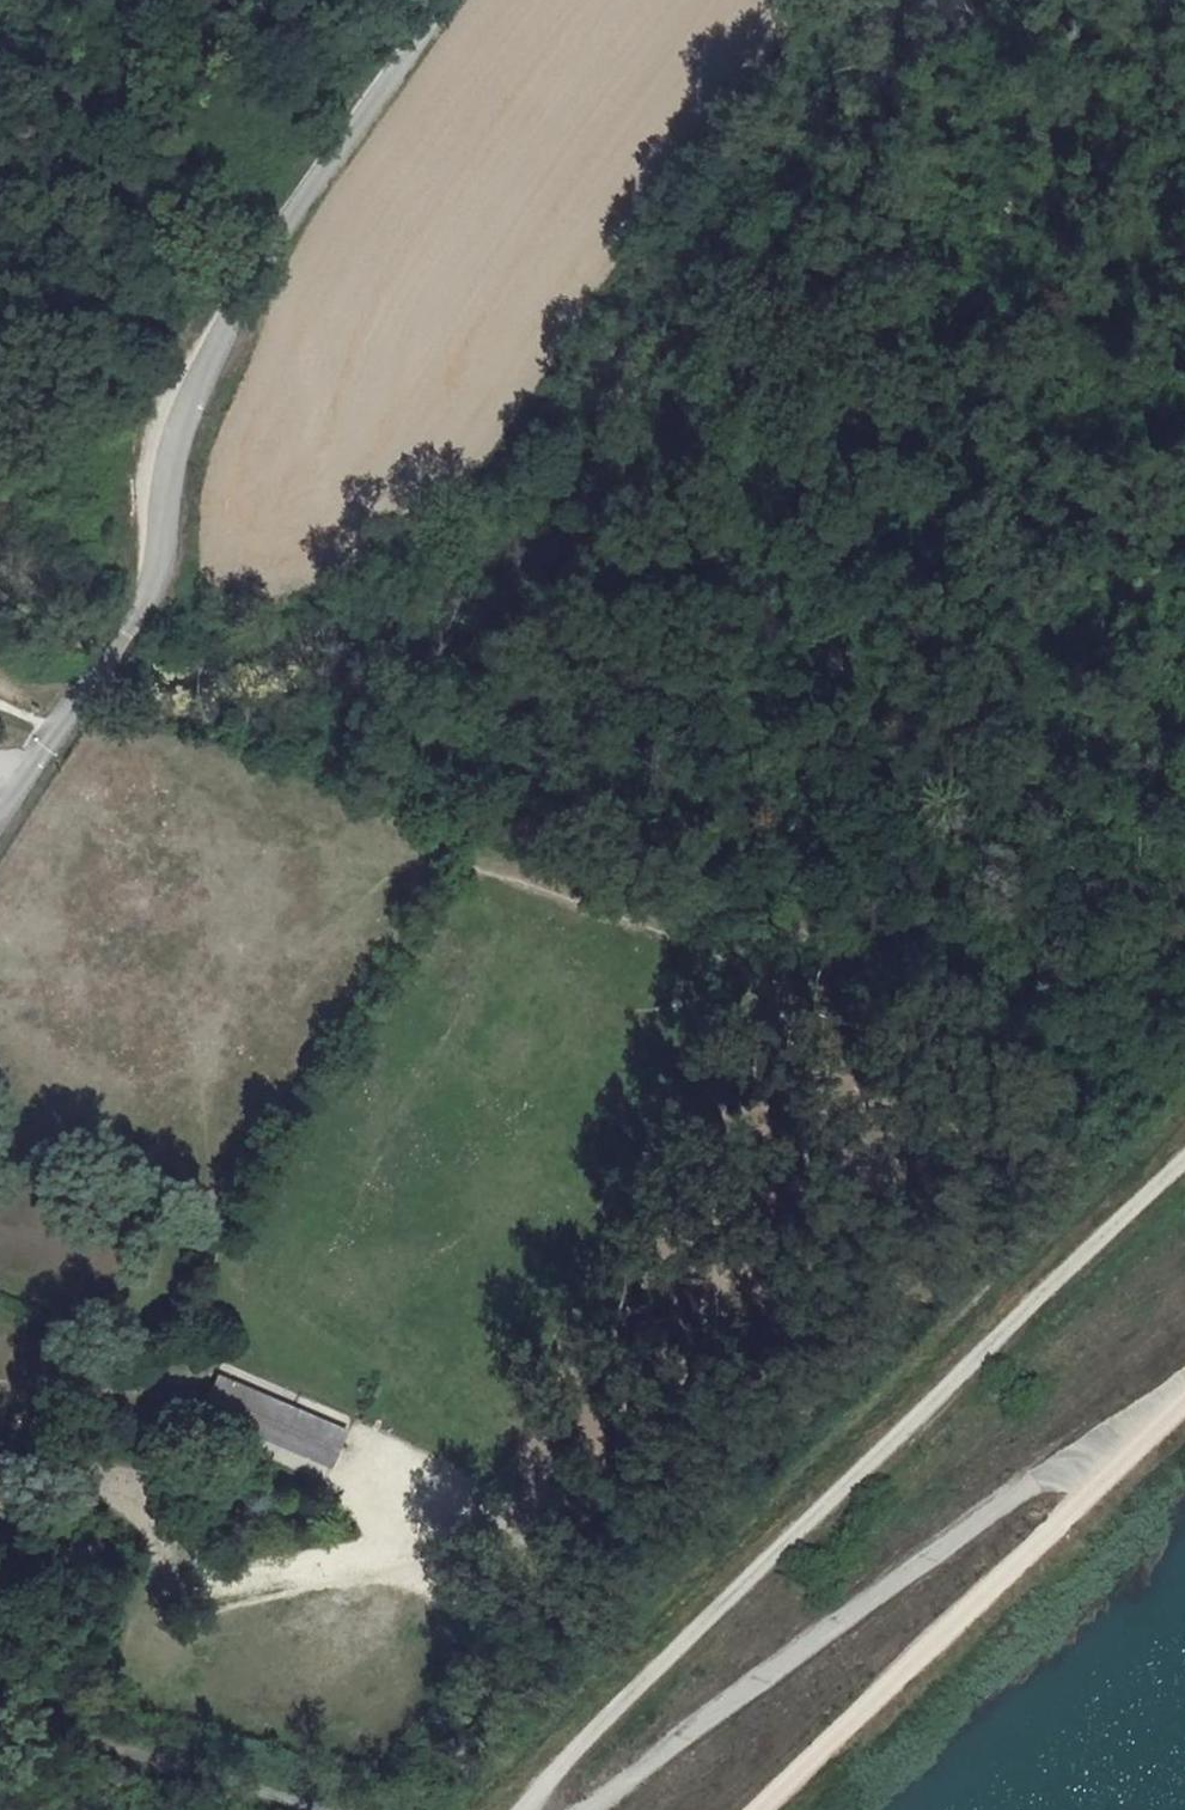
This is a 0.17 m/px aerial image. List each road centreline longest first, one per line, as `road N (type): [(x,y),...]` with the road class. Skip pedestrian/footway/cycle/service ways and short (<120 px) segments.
road 1 (track): [(519,1809),(1184,1155)]
road 2 (track): [(578,1809),(984,1515),(1184,1396)]
road 3 (unclassified): [(0,1705),(319,1809)]

